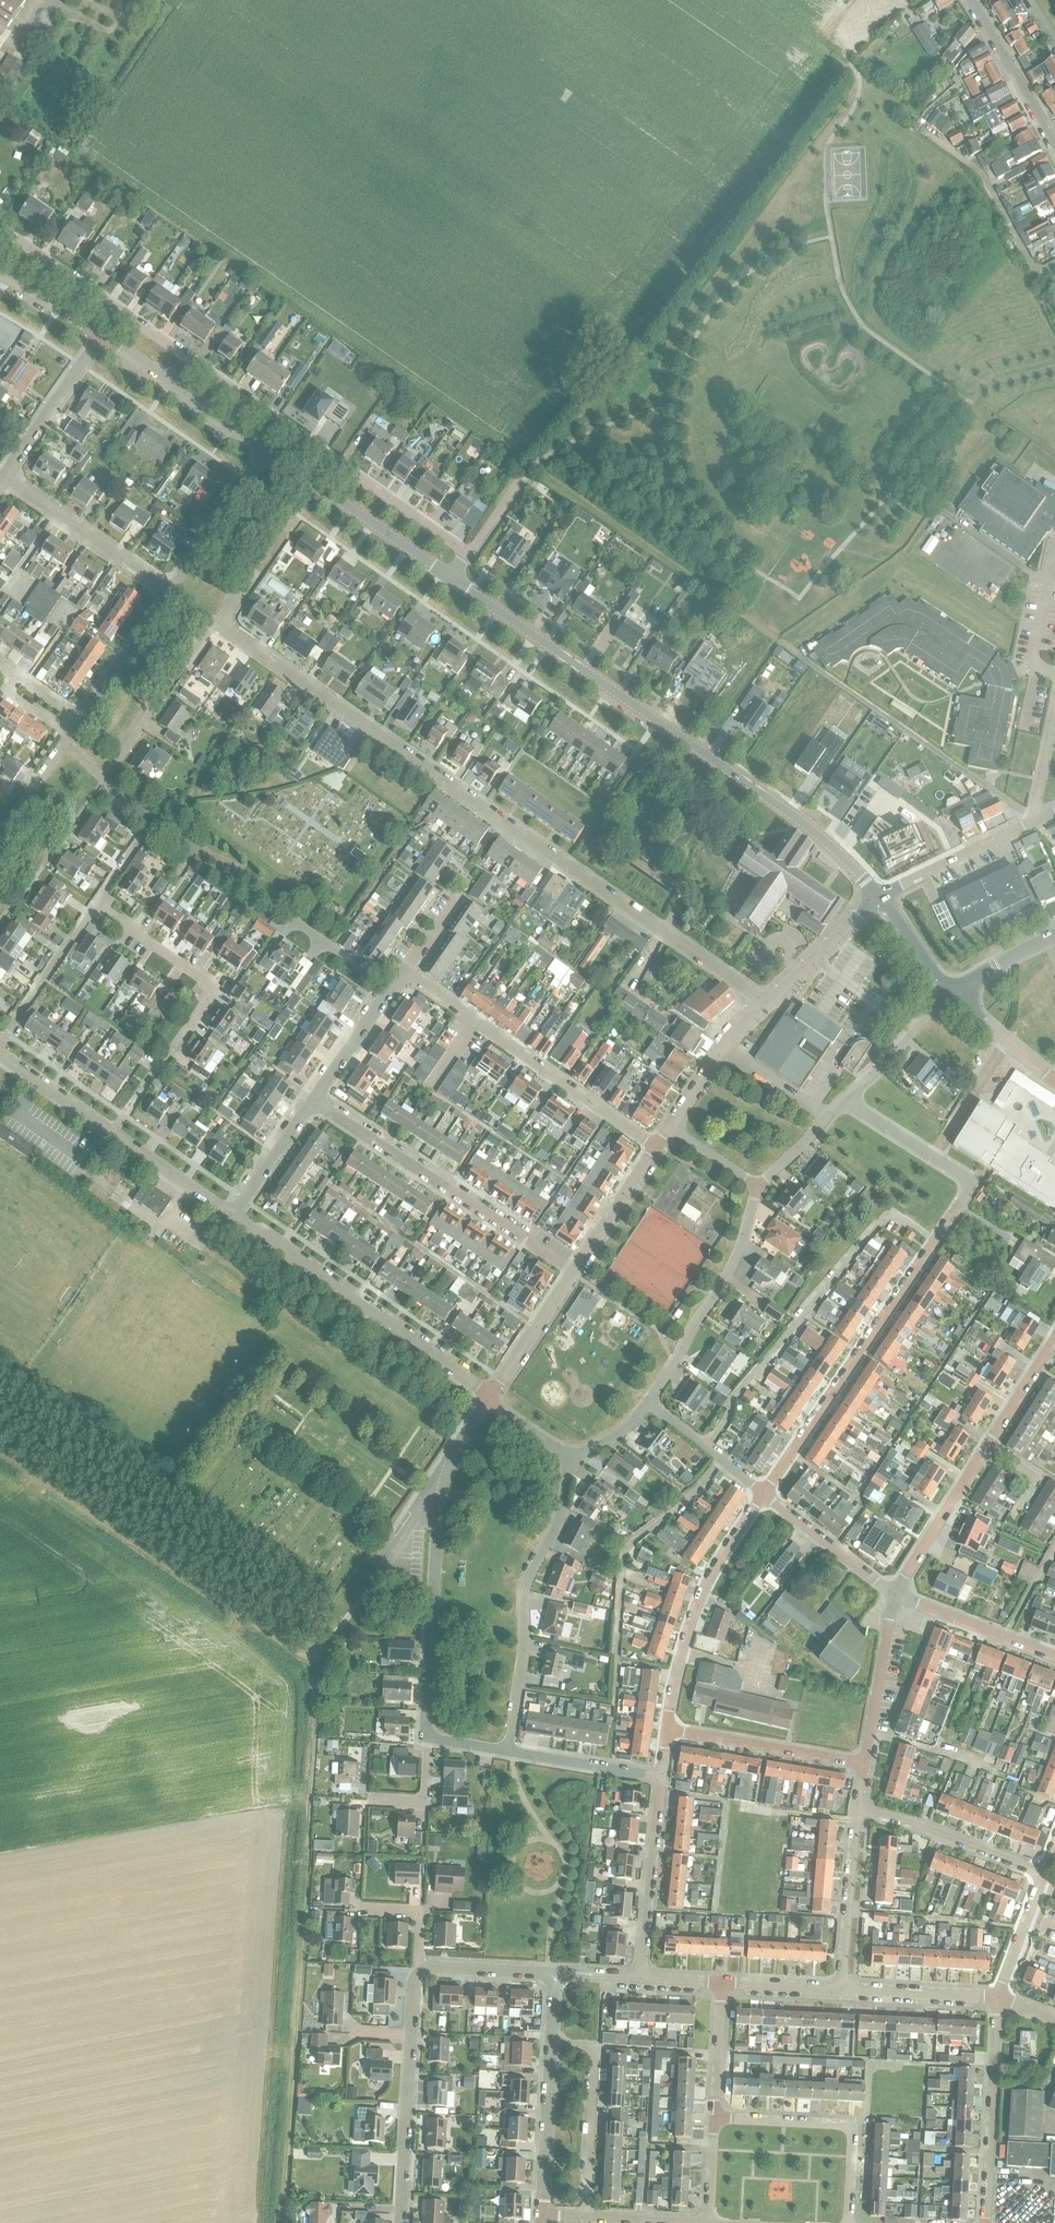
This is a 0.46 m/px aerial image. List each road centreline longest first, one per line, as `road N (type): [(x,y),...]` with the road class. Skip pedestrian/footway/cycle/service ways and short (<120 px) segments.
road 1 (residential): [(765,1003),(220,625)]
road 2 (residential): [(470,552),(0,226)]
road 3 (track): [(281,2222),(322,1653)]
road 4 (residential): [(880,898),(840,850),(769,795),(452,578)]
road 5 (residential): [(935,1159),(968,1187),(762,1496)]
road 6 (track): [(322,1653),(297,1653),(0,1450)]
road 7 (residential): [(428,1736),(443,1480),(490,1396)]
road 8 (residential): [(113,1133),(213,989),(97,905)]
road 9 (residential): [(490,1396),(234,1216)]
road 10 (residential): [(574,1271),(314,1100)]
road 11 (residential): [(656,1145),(405,970)]
road 12 (residential): [(509,1751),(525,1593),(563,1510),(568,1456)]
road 13 (residential): [(895,1594),(1054,1337)]
road 14 (residential): [(762,1496),(702,1590),(667,1730)]
road 15 (residential): [(650,1402),(727,1279),(758,1185)]
road 16 (residential): [(848,2222),(854,2123),(714,2118)]
road 17 (residential): [(987,2222),(1001,1998)]
road 18 (residential): [(452,578),(267,452)]
road 19 (track): [(322,1653),(443,1480)]
road 20 (residential): [(586,2217),(595,2052),(554,2042)]
road 21 (residential): [(662,1776),(640,1980)]
road 22 (residential): [(170,592),(4,477)]
road 23 (residential): [(267,452),(101,337)]
road 24 (residential): [(864,1763),(667,1730)]
road 25 (residential): [(1044,1872),(909,1822),(857,1811)]
road 26 (residential): [(401,2222),(411,2035)]
road 27 (residential): [(842,1990),(857,1811)]
road 28 (residential): [(880,898),(1034,817)]
road 29 (residential): [(115,762),(220,625)]
road 30 (residential): [(544,2214),(554,2042)]
road 31 (residential): [(864,1763),(895,1594)]
road 32 (residential): [(0,1046),(97,905)]
road 33 (residential): [(1054,1656),(895,1594)]
road 34 (residential): [(4,477),(101,337)]
road 35 (residential): [(1054,147),(971,0)]
road 36 (residential): [(895,1594),(762,1496)]
road 37 (residential): [(842,1990),(1001,1998)]
road 38 (residential): [(79,720),(170,592)]
road 39 (residential): [(765,1003),(880,898)]
road 40 (residential): [(842,1099),(956,993)]
road 41 (residential): [(669,1125),(765,1003)]
road 42 (residential): [(662,1776),(509,1751)]
road 43 (residential): [(490,1396),(574,1271)]
road 44 (residential): [(574,1271),(656,1145)]
road 45 (residential): [(234,1216),(113,1133)]
road 46 (residential): [(762,1496),(650,1402)]
road 47 (residential): [(234,1216),(314,1100)]
road 48 (residential): [(314,1100),(393,986)]
road 49 (residential): [(113,1133),(0,1053)]
road 50 (residential): [(935,1159),(1006,1043)]
road 51 (residential): [(714,2118),(721,1984)]
road 52 (residential): [(422,1968),(556,1975)]
road 53 (residential): [(1001,1998),(1044,1872)]
road 54 (residential): [(956,993),(880,898)]
road 55 (residential): [(721,1984),(842,1990)]
road 56 (residential): [(758,1185),(842,1099)]
road 57 (residential): [(101,337),(0,272)]

